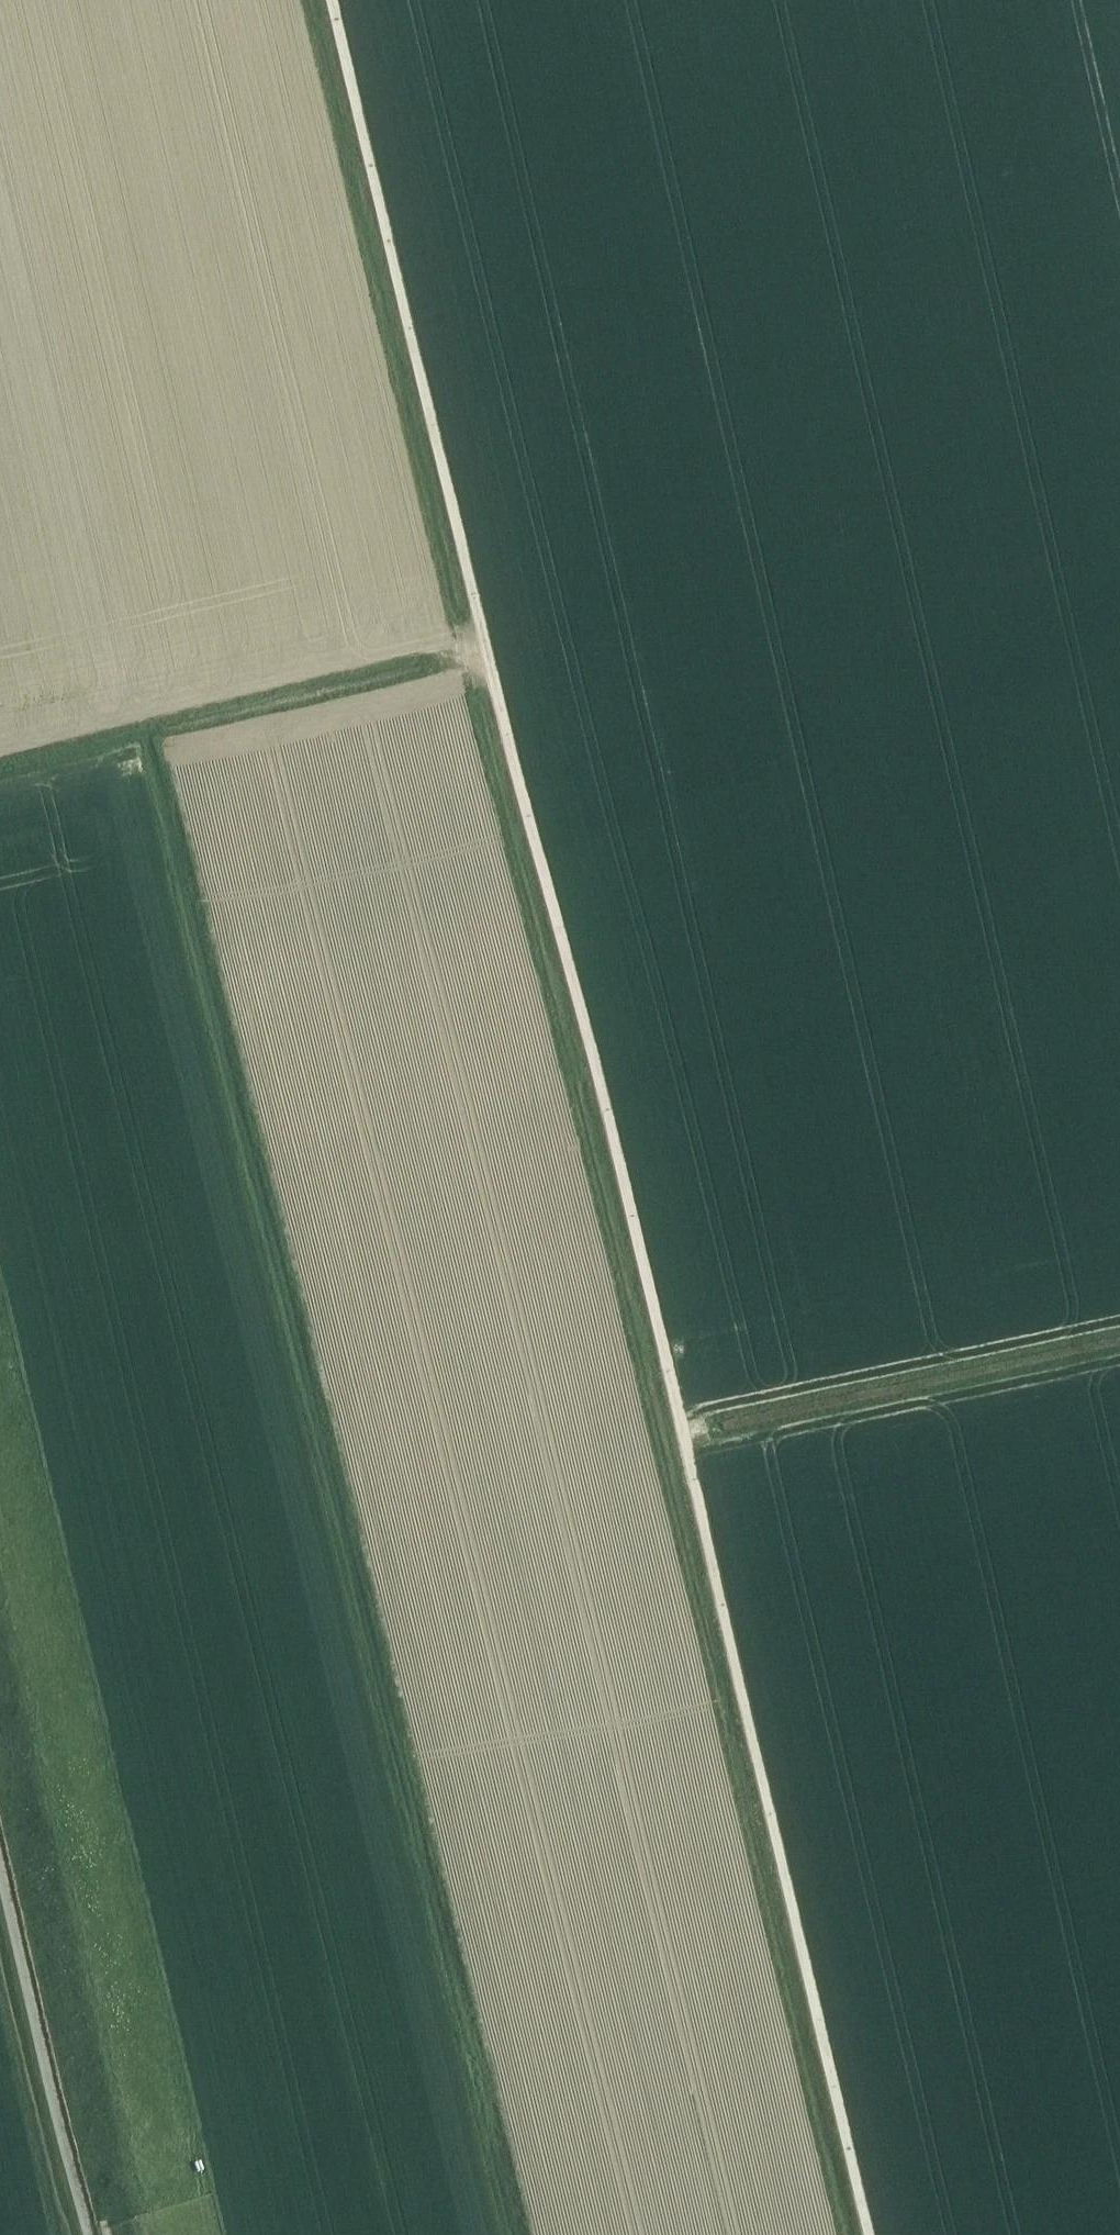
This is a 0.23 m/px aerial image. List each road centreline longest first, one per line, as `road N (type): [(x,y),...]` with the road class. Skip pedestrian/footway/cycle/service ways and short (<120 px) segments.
road 1 (track): [(78,2234),(0,1896)]

